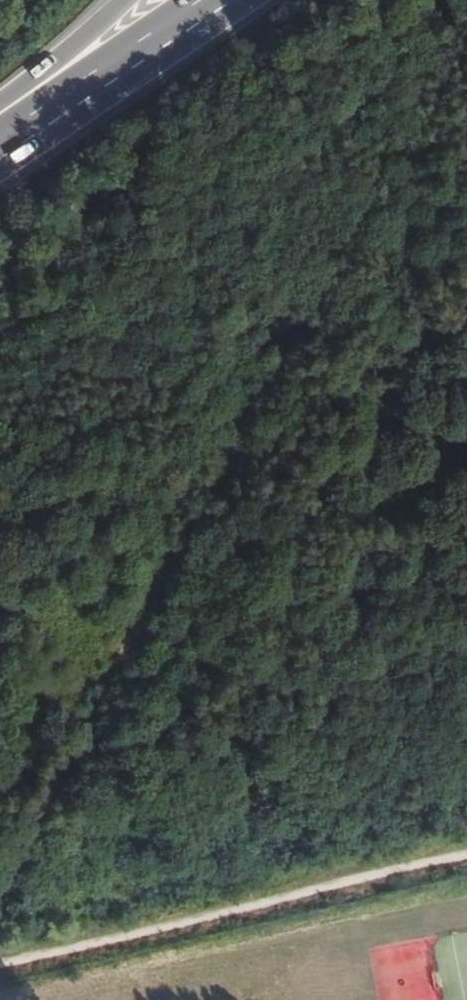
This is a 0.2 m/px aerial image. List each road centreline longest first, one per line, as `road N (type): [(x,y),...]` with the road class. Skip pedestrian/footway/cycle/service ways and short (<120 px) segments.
road 1 (track): [(0,907),(306,315),(466,45)]
road 2 (track): [(466,850),(0,959)]
road 3 (motorway): [(0,147),(217,0)]
road 4 (motorway): [(0,115),(127,0)]

